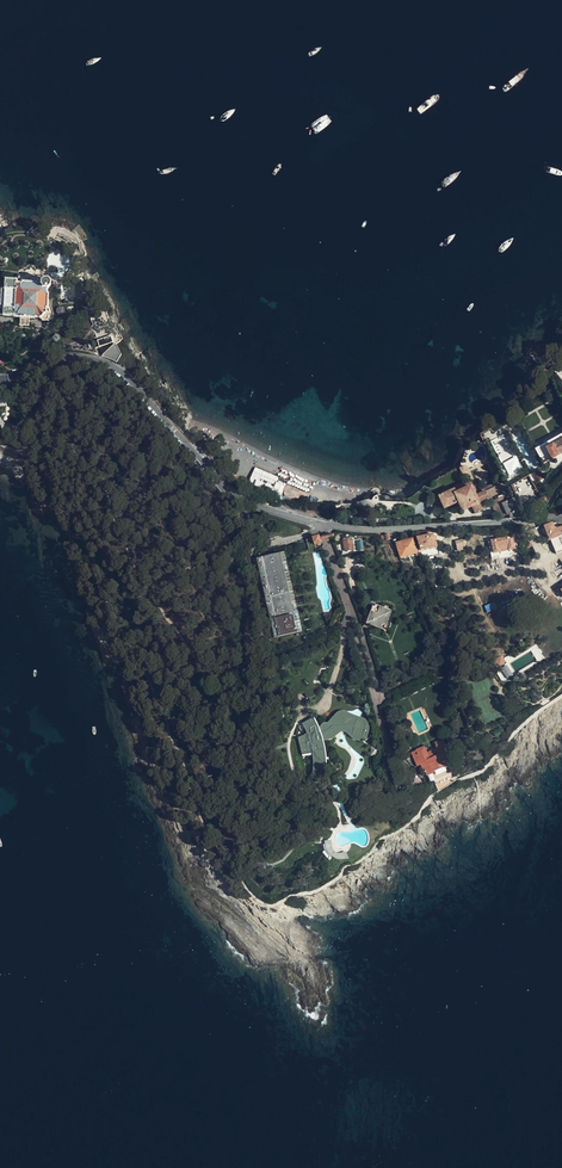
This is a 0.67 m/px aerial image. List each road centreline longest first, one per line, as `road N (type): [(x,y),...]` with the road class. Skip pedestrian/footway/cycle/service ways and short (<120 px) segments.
road 1 (residential): [(0,380),(70,358),(113,366),(230,491),(323,525),(372,531),(543,520)]

